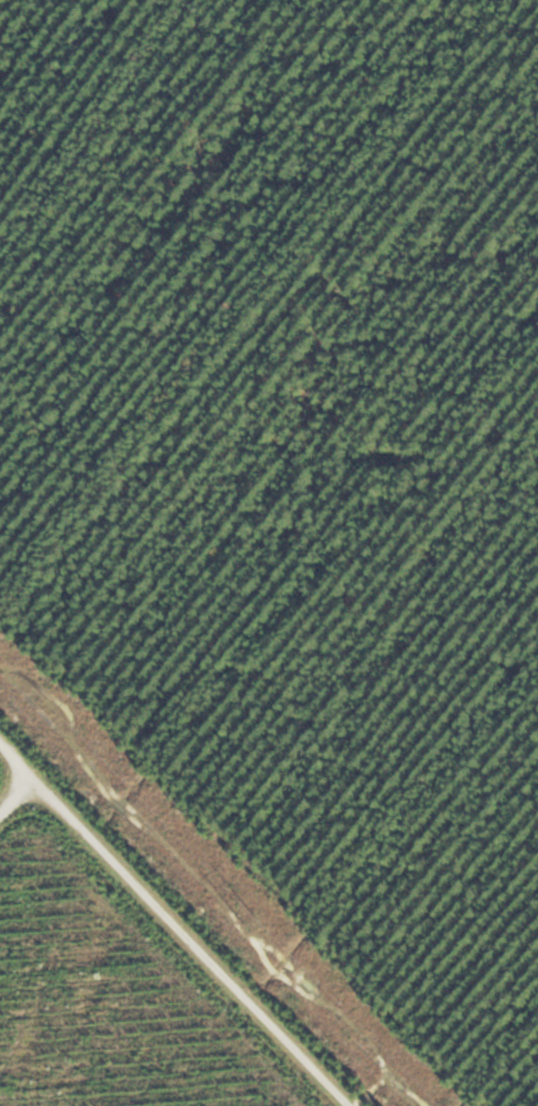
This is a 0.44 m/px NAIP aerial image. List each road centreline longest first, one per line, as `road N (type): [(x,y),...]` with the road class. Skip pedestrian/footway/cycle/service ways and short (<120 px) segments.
road 1 (track): [(379,1105),(0,716)]

